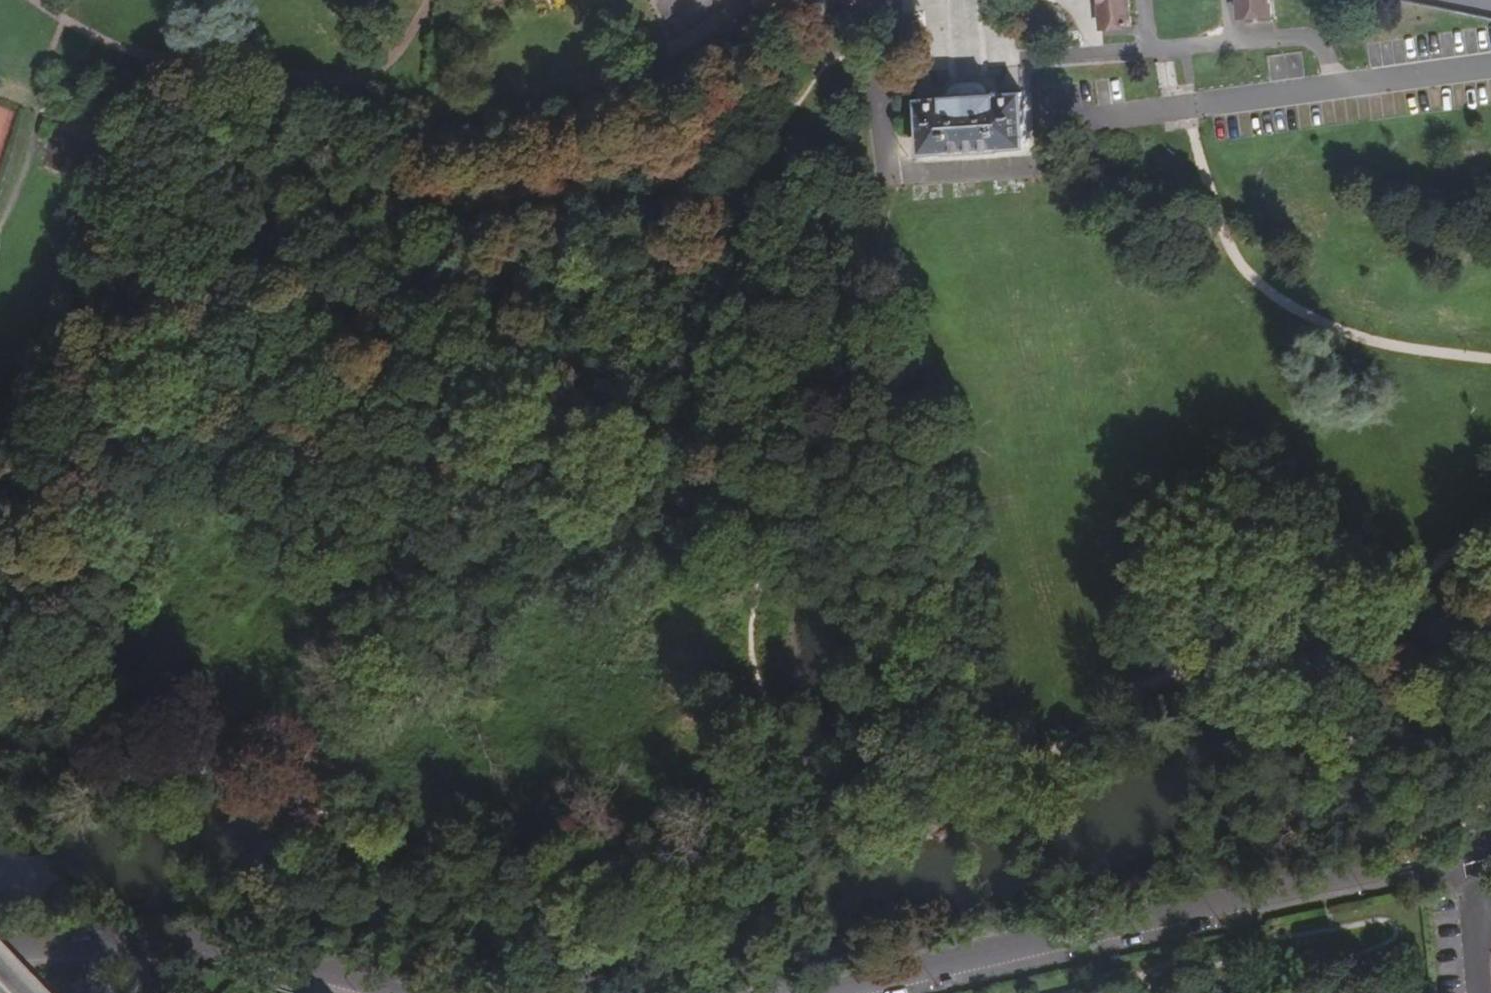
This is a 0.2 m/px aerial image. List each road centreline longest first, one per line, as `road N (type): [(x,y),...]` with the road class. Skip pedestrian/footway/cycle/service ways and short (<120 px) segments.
road 1 (residential): [(1465,847),(832,992)]
road 2 (residential): [(394,992),(224,946),(153,940),(0,947)]

